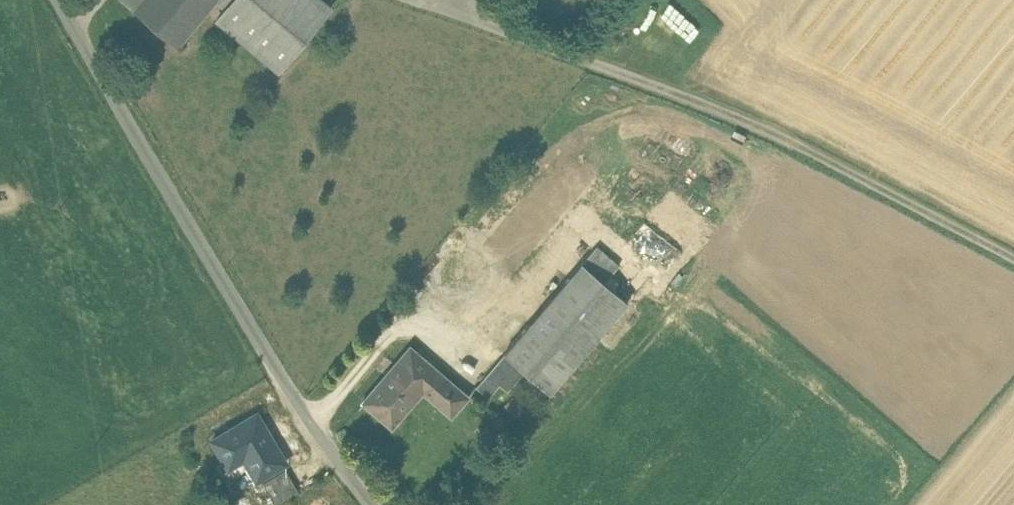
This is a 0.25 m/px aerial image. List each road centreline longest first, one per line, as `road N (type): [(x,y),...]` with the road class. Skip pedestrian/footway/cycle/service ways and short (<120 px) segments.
road 1 (unclassified): [(62,0),(284,383),(376,504)]
road 2 (track): [(1013,262),(789,143),(656,87)]

